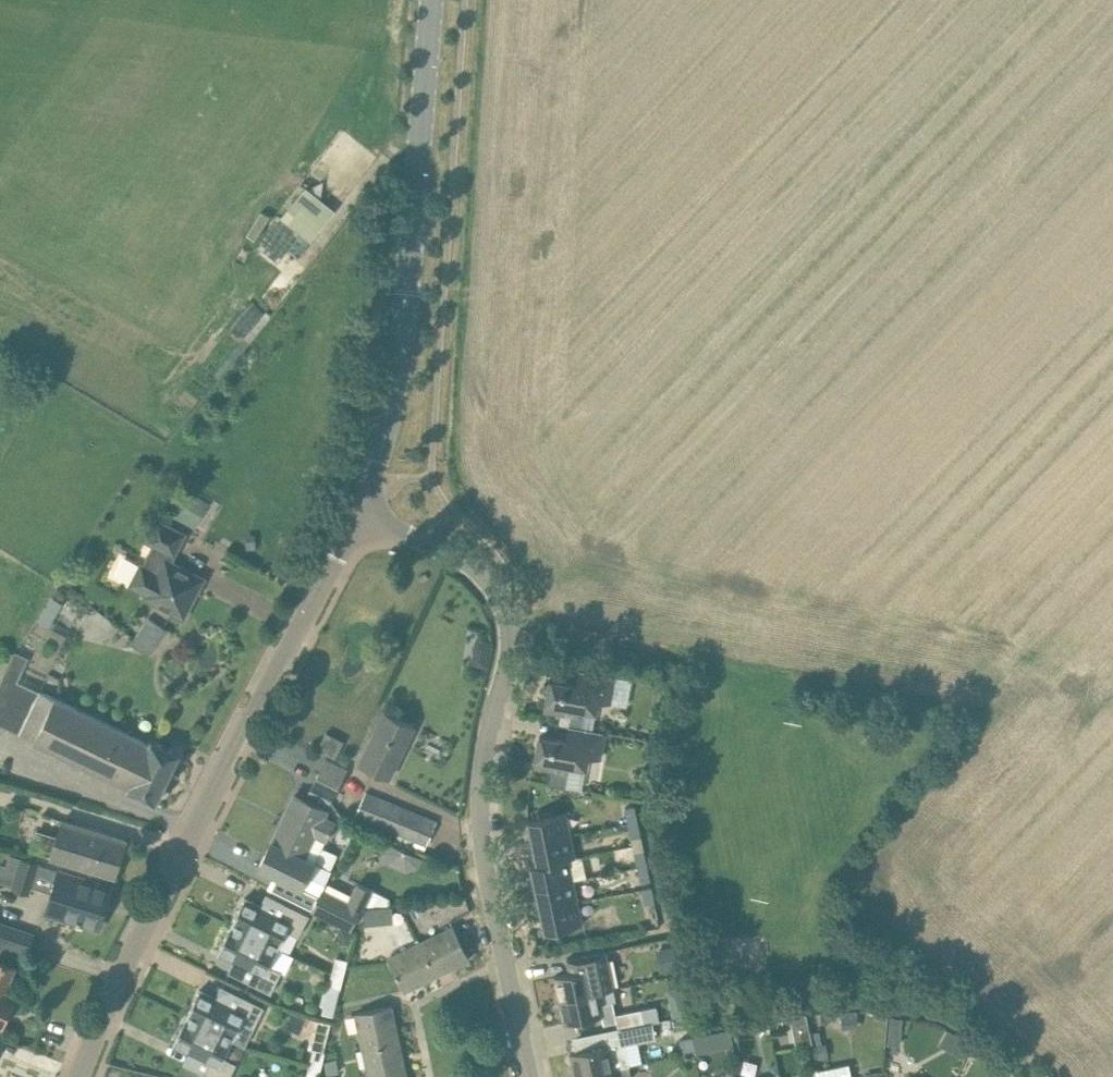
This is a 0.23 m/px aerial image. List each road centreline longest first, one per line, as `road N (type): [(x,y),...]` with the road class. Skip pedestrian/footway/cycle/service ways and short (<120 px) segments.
road 1 (residential): [(531,1076),(480,819),(508,622),(480,574),(361,511)]
road 2 (tertiary): [(80,1076),(116,986),(361,511)]
road 3 (tertiary): [(361,511),(402,356),(433,0)]
road 4 (track): [(790,679),(508,622)]

